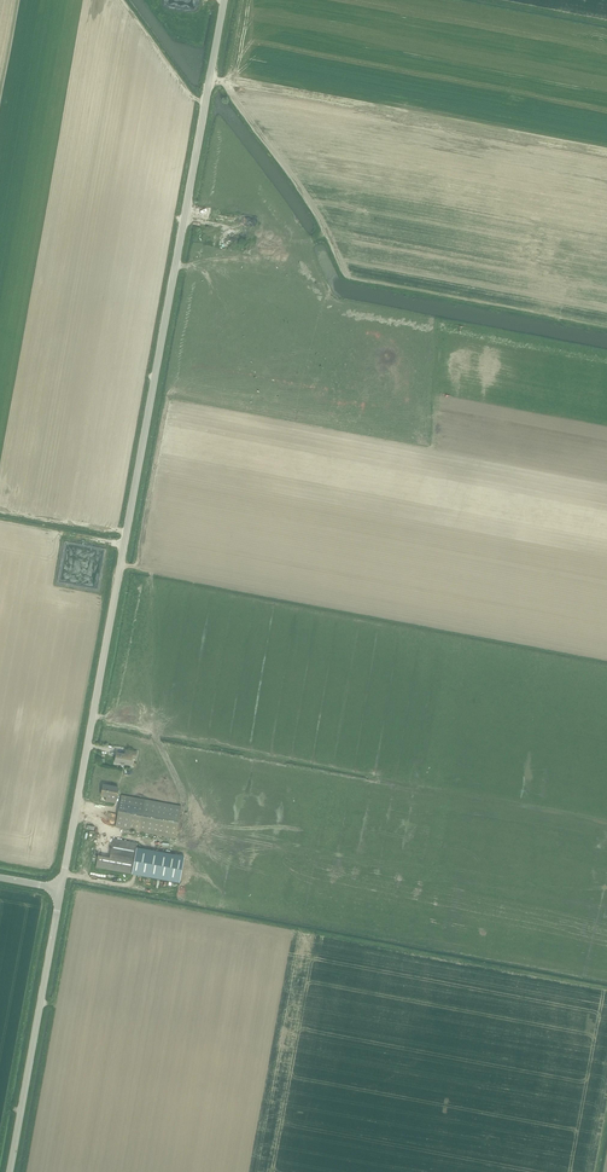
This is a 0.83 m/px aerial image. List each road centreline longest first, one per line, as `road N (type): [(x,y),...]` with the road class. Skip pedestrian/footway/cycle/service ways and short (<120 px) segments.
road 1 (tertiary): [(61,889),(224,0)]
road 2 (track): [(121,565),(606,659)]
road 3 (tertiary): [(10,1171),(61,889)]
road 4 (track): [(93,715),(270,755)]

